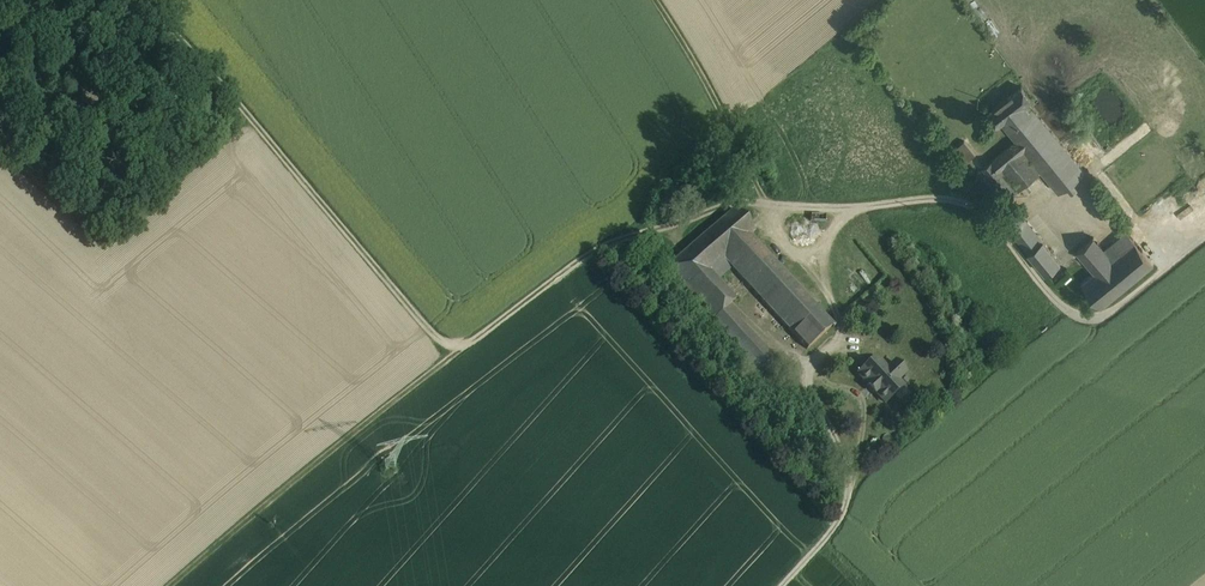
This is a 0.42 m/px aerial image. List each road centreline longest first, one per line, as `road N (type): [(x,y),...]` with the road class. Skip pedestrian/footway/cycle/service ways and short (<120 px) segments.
road 1 (track): [(175,585),(460,350),(608,244),(748,202),(835,209),(975,202)]
road 2 (track): [(144,0),(437,337),(460,350)]
road 3 (unclassified): [(1204,236),(1092,327),(1042,284),(975,202)]
road 4 (track): [(657,0),(770,204)]
road 5 (unclassified): [(783,585),(839,524),(853,479)]

